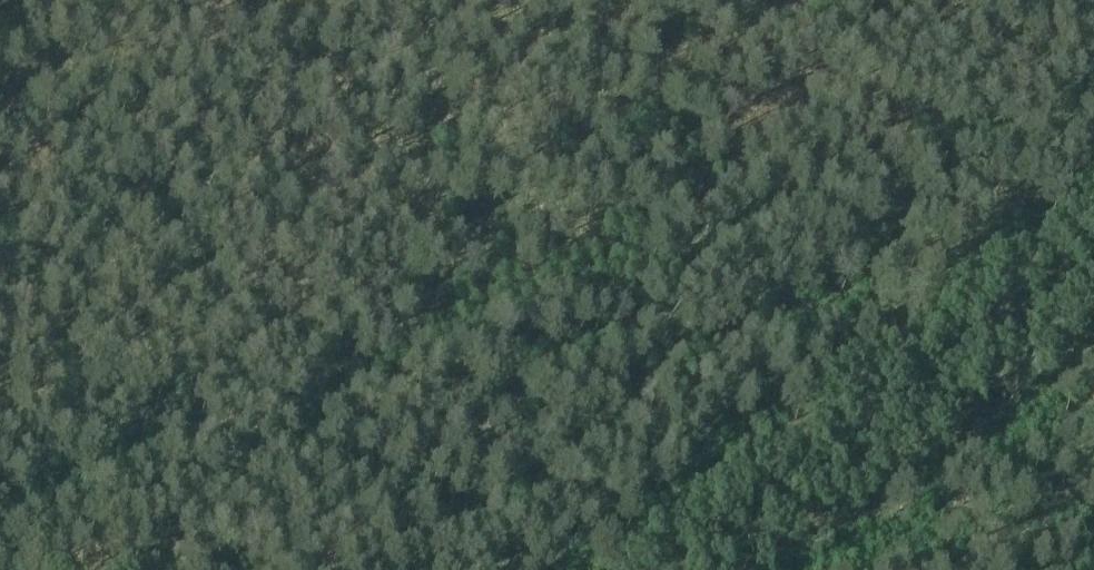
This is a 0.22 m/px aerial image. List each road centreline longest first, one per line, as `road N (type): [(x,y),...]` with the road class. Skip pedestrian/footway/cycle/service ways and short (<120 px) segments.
road 1 (track): [(672,569),(1093,265)]

